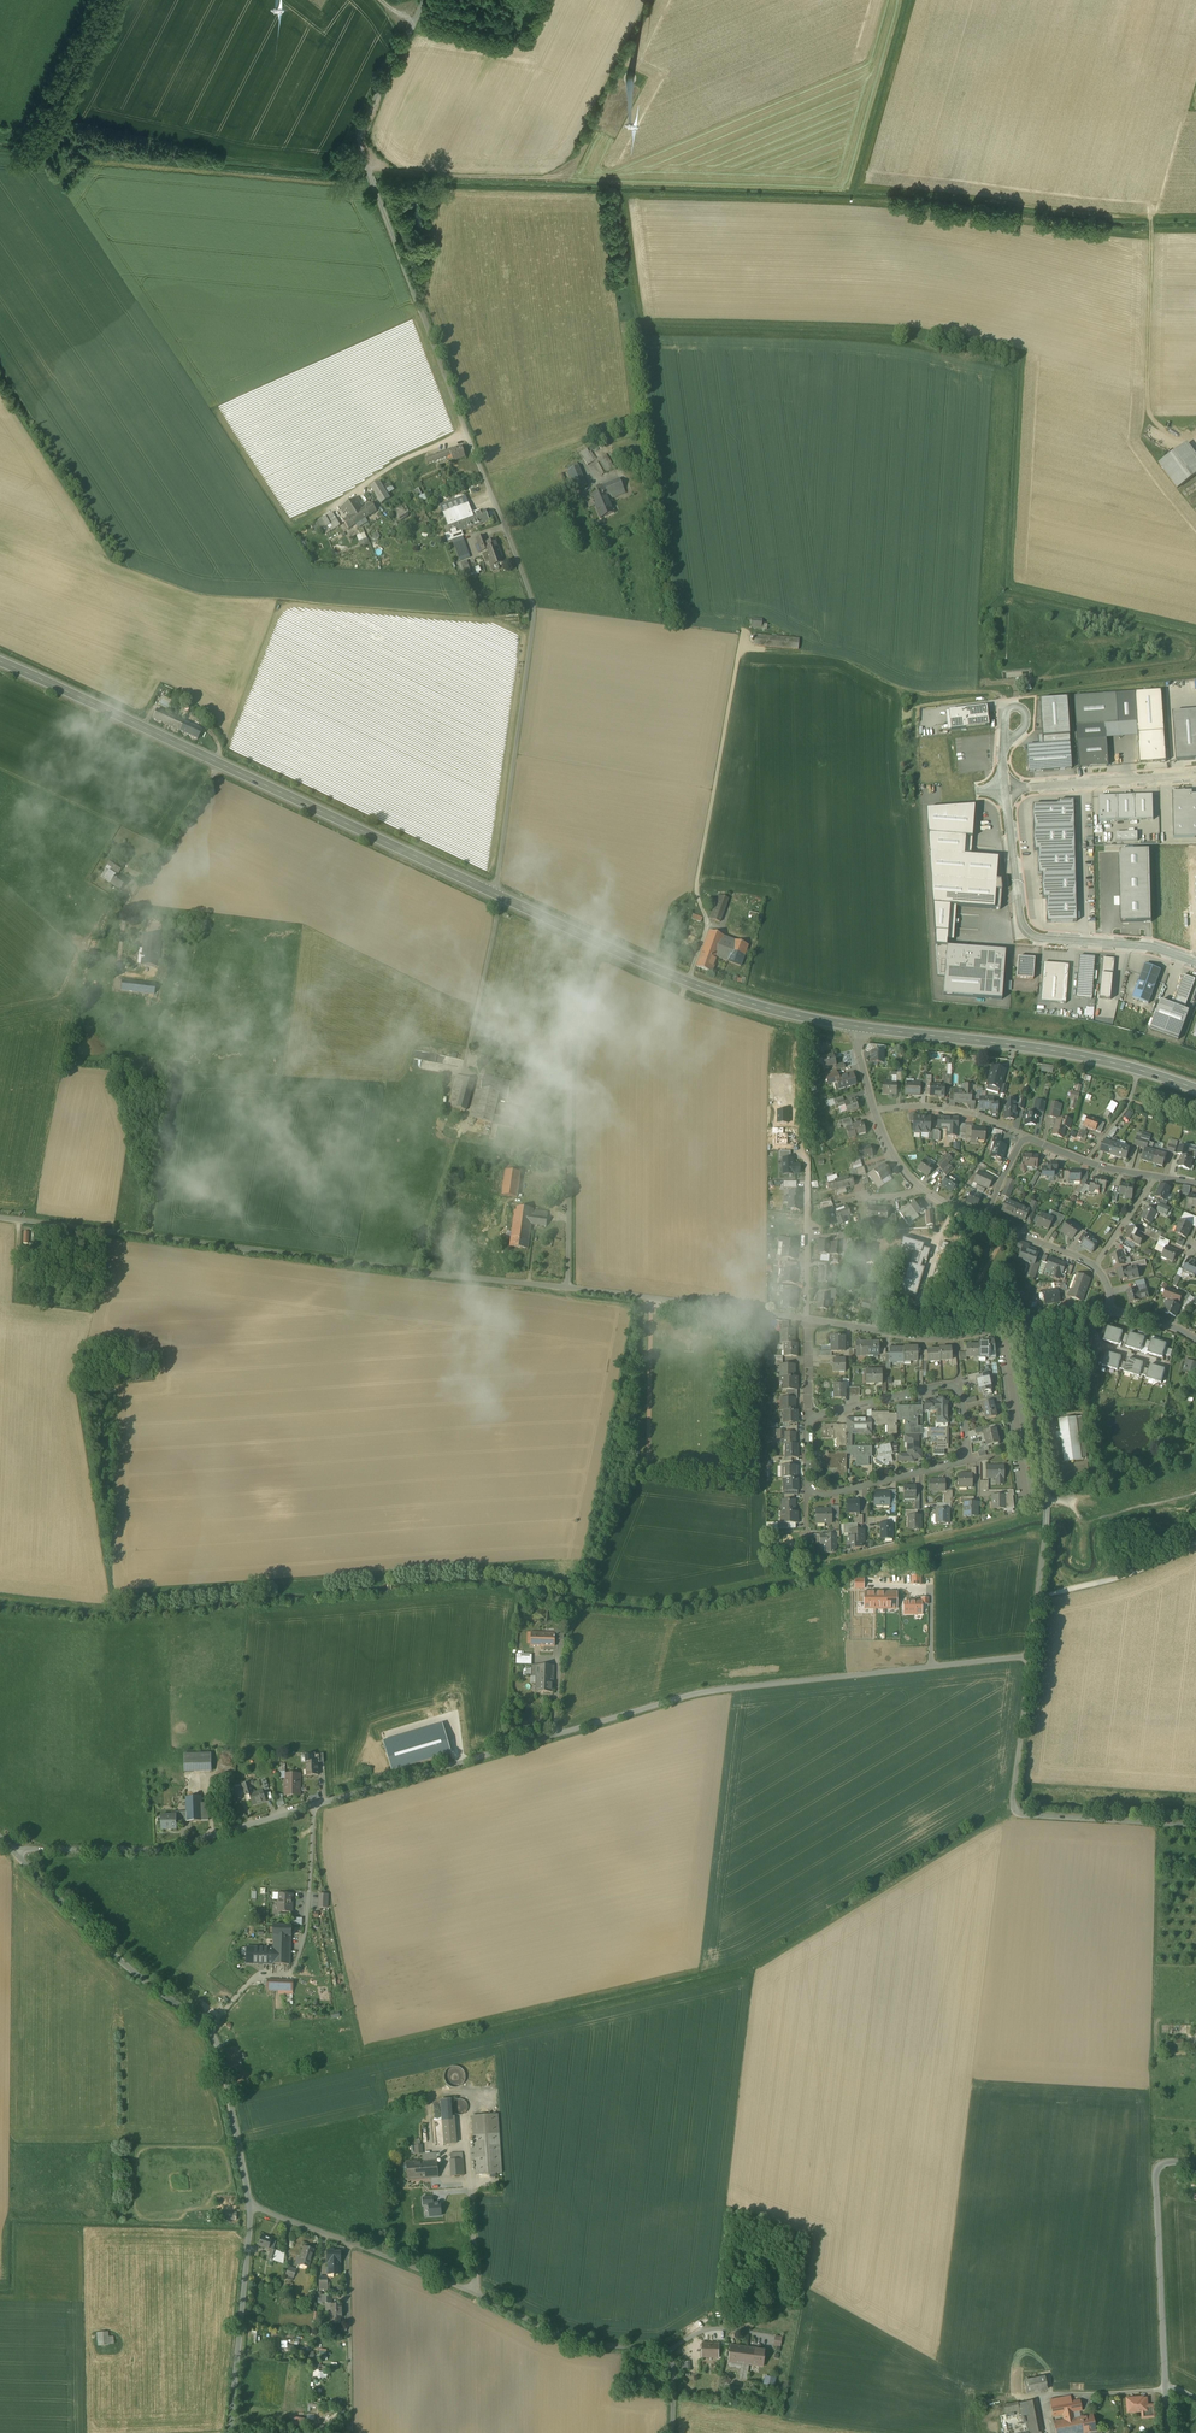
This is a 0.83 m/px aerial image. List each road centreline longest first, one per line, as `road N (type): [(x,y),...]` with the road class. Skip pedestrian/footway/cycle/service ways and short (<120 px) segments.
road 1 (residential): [(1030,1656),(708,1691),(174,1846),(13,1850)]
road 2 (unclassified): [(423,0),(360,124),(362,156),(535,611),(497,893)]
road 3 (unclassified): [(0,1217),(567,1287)]
road 4 (secondary): [(497,893),(0,660)]
road 5 (unclassified): [(672,2432),(667,2352),(553,2333),(251,2207)]
road 6 (residential): [(251,2207),(212,2033),(114,1956),(13,1850)]
road 7 (unclassified): [(567,1287),(570,1048),(598,943)]
road 8 (secondary): [(1195,1089),(1083,1056),(859,1027)]
road 9 (residential): [(1195,1825),(1016,1812),(1030,1656)]
road 10 (residential): [(1030,1656),(1047,1506),(1025,1323)]
road 11 (track): [(362,156),(394,177),(555,182),(578,164),(620,81)]
road 12 (unclassified): [(1195,962),(1139,946),(1026,935),(1006,790)]
road 13 (secondary): [(859,1027),(740,1000),(598,943)]
road 14 (track): [(1010,713),(992,691),(918,692),(841,658),(763,650)]
road 15 (residential): [(1166,2389),(1156,2181),(1168,2166),(1195,2165)]
road 16 (track): [(1174,440),(1147,409),(1152,215)]
road 17 (residential): [(808,1418),(808,1488),(816,1493),(964,1460)]
road 18 (residential): [(229,2432),(251,2207)]
road 19 (residential): [(808,1418),(950,1385),(960,1393),(964,1460)]
road 20 (residential): [(807,1320),(924,1336),(1025,1323)]
road 21 (residential): [(797,1106),(796,1147),(806,1159),(807,1320)]
road 22 (unclassified): [(567,1287),(771,1314)]
road 23 (unclassified): [(1006,790),(1195,776)]
road 24 (residential): [(873,1110),(942,1108),(1025,1136)]
road 25 (residential): [(1025,1136),(1085,1161),(1155,1177)]
road 26 (residential): [(1095,1267),(983,1222)]

